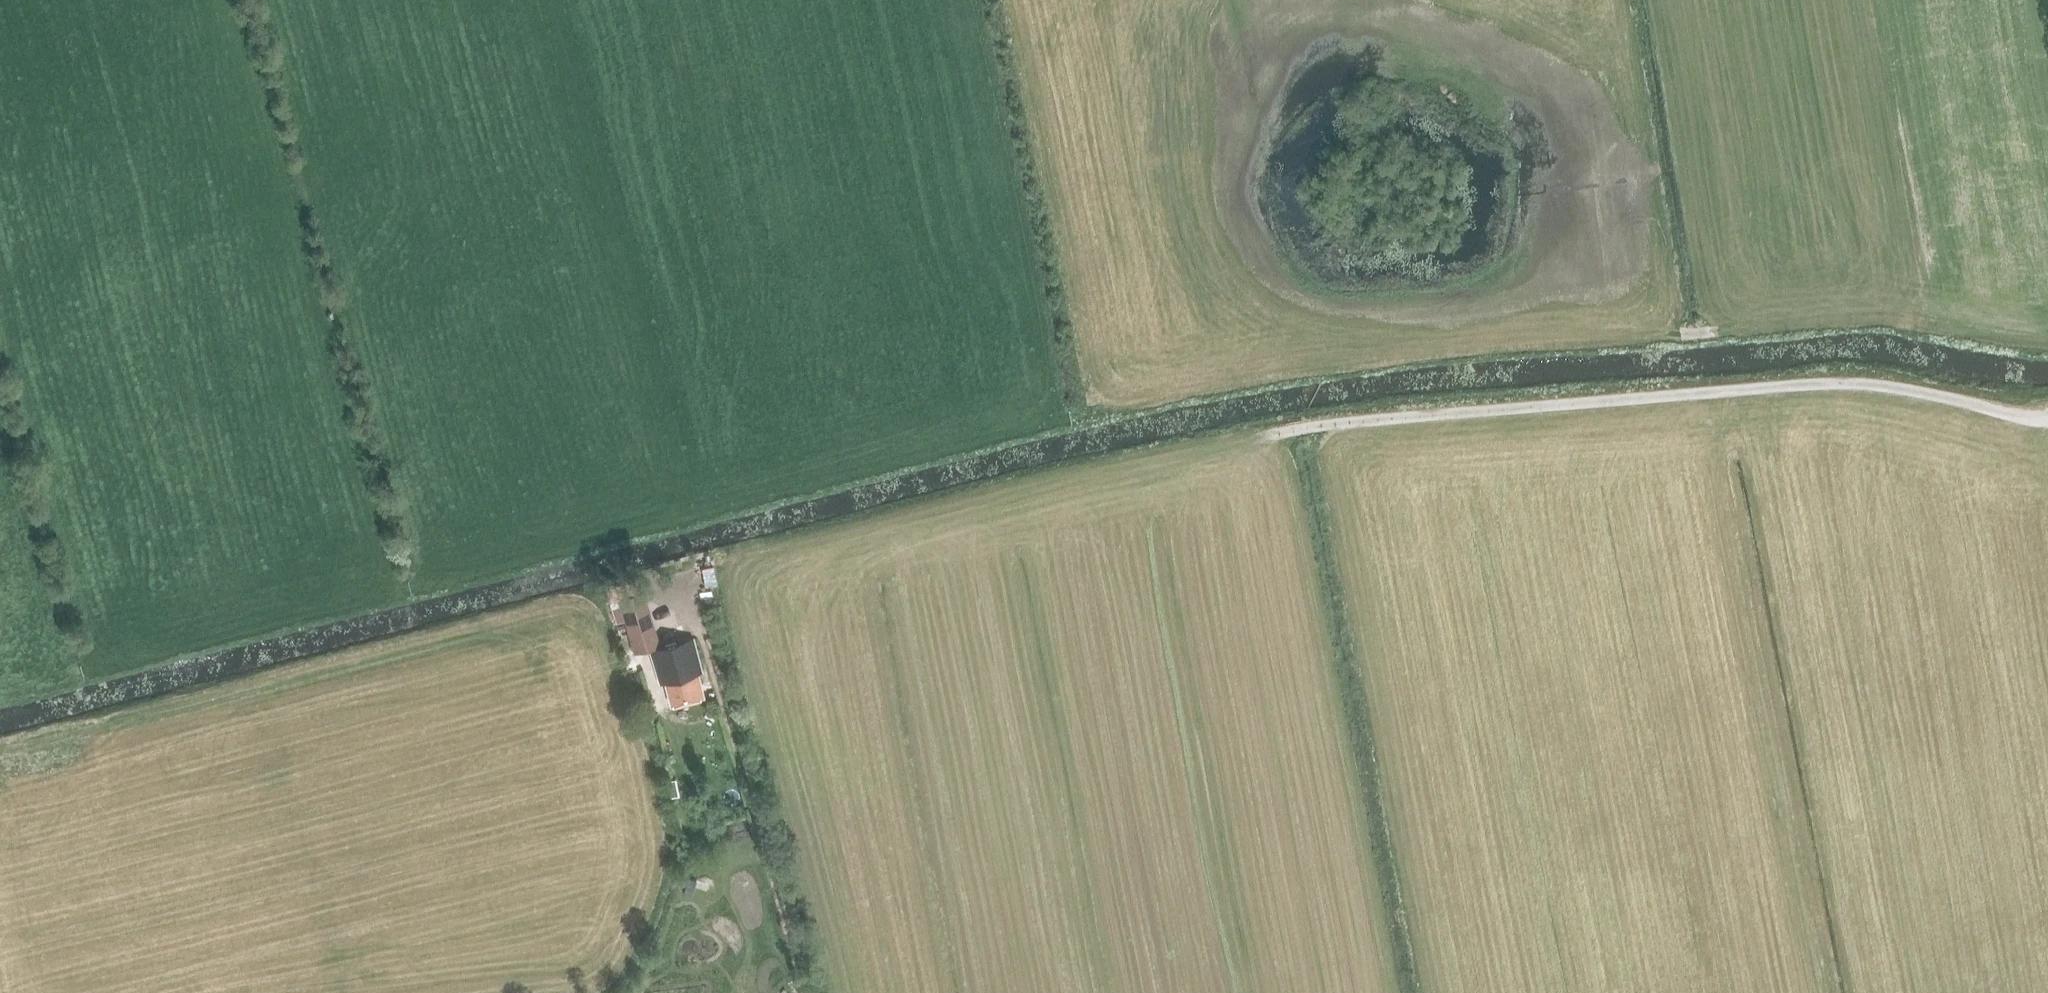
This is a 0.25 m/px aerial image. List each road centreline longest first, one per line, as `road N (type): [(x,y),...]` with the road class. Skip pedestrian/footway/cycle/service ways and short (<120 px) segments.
road 1 (track): [(1266,435),(1831,382),(2047,418)]
road 2 (track): [(806,992),(765,843)]

